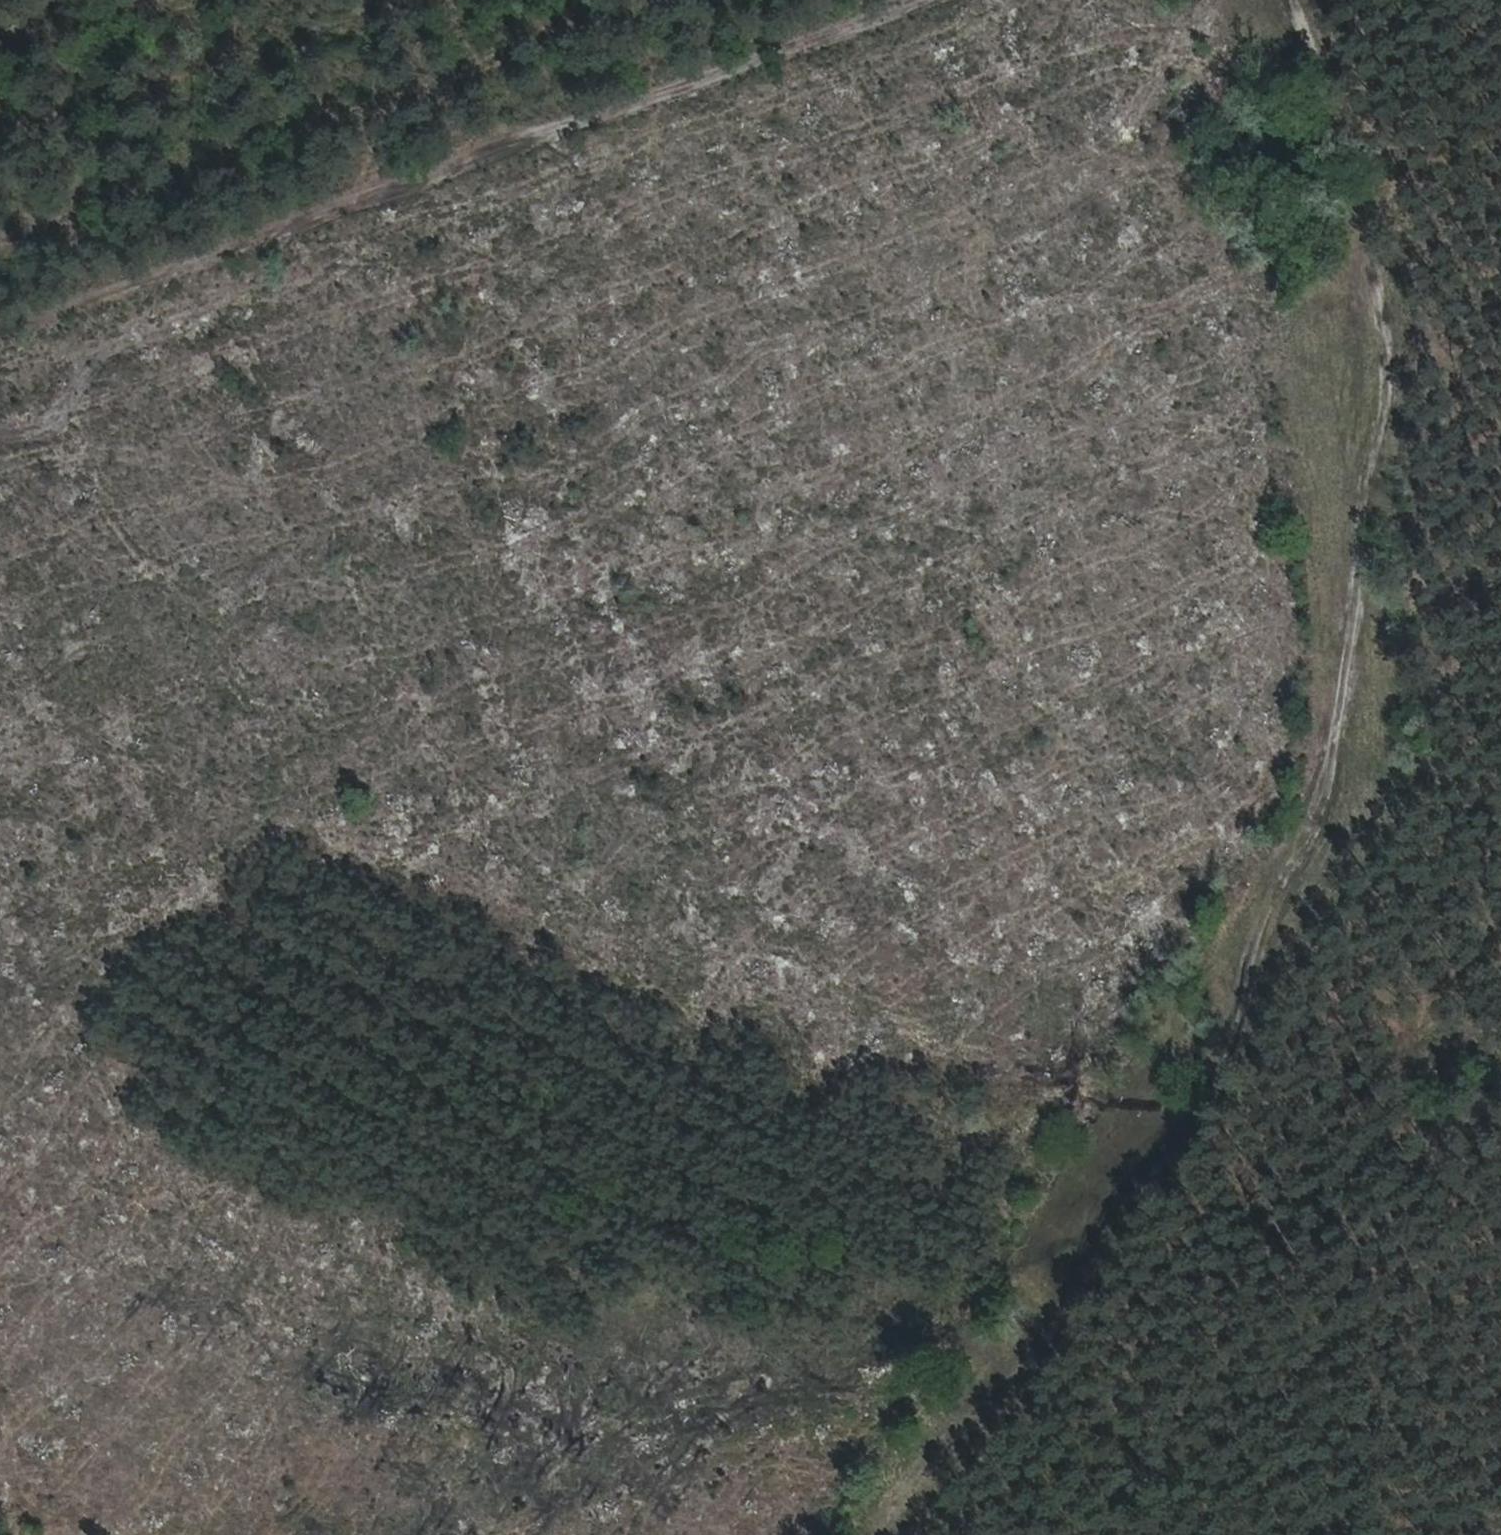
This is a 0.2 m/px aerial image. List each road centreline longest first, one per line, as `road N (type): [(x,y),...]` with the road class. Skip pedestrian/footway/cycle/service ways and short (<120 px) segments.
road 1 (track): [(1265,0),(1377,324),(1338,810),(880,1534)]
road 2 (track): [(866,0),(0,300)]

